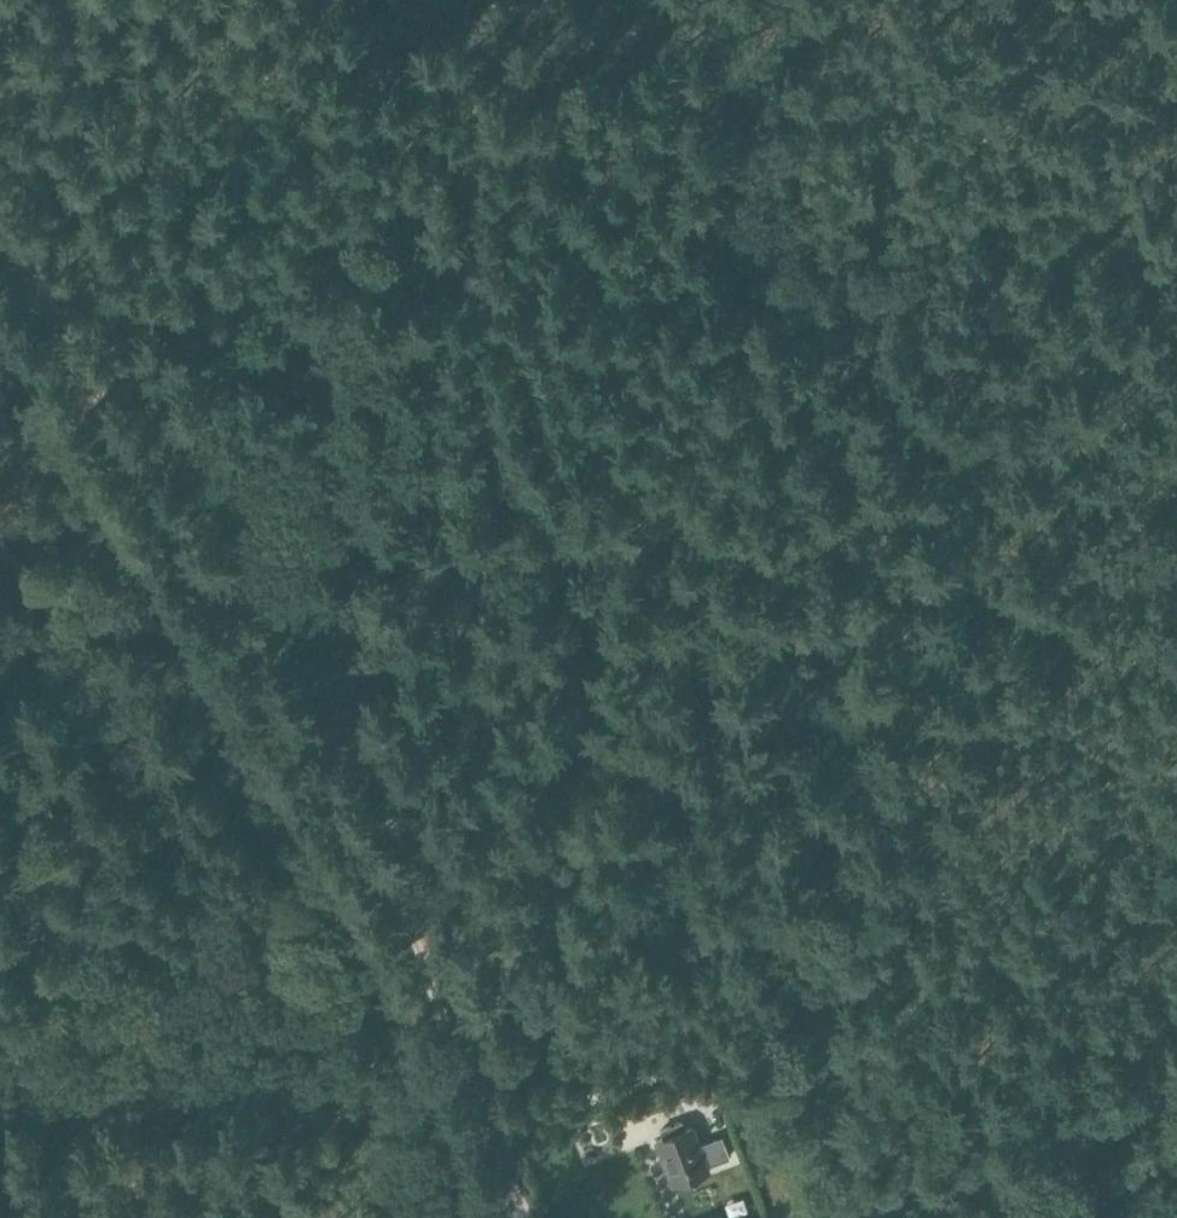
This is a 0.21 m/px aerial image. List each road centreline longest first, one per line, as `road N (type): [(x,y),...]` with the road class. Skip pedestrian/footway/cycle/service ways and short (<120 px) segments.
road 1 (track): [(410,945),(0,320)]
road 2 (track): [(410,945),(0,1005)]
road 3 (track): [(538,1217),(466,1031),(410,945)]
road 4 (tertiary): [(901,1217),(1176,1113)]

